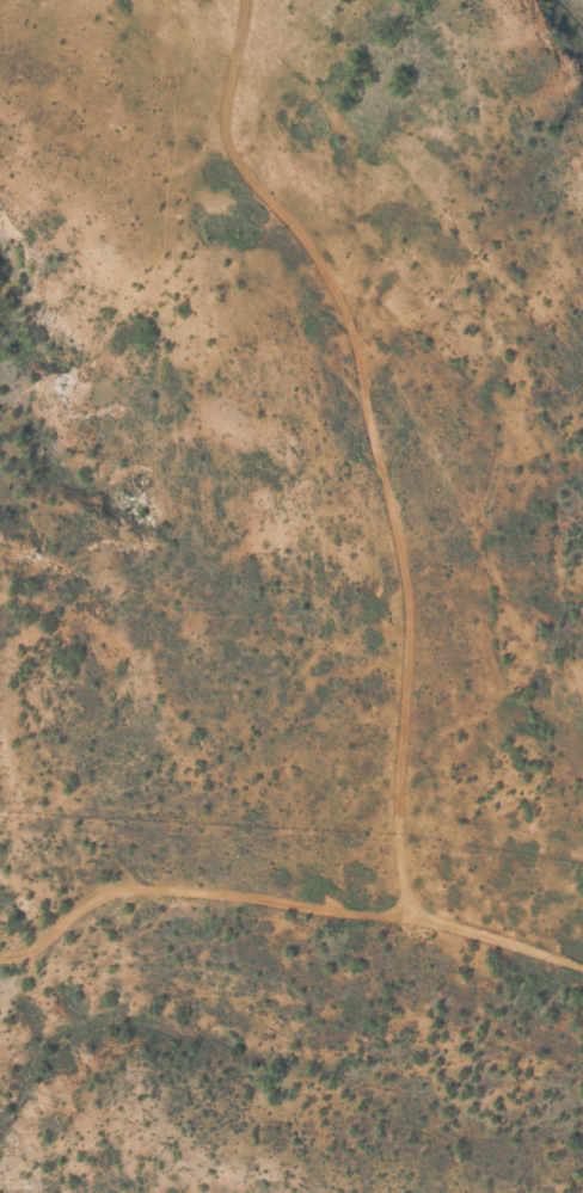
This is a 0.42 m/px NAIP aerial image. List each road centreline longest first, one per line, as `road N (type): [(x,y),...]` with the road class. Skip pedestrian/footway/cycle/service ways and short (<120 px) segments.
road 1 (residential): [(411,899),(403,521),(366,351),(307,193)]
road 2 (residential): [(0,939),(117,917),(223,873),(382,890),(582,960)]
road 3 (residential): [(240,156),(307,193),(307,72),(277,17),(210,23),(216,96),(240,156)]

